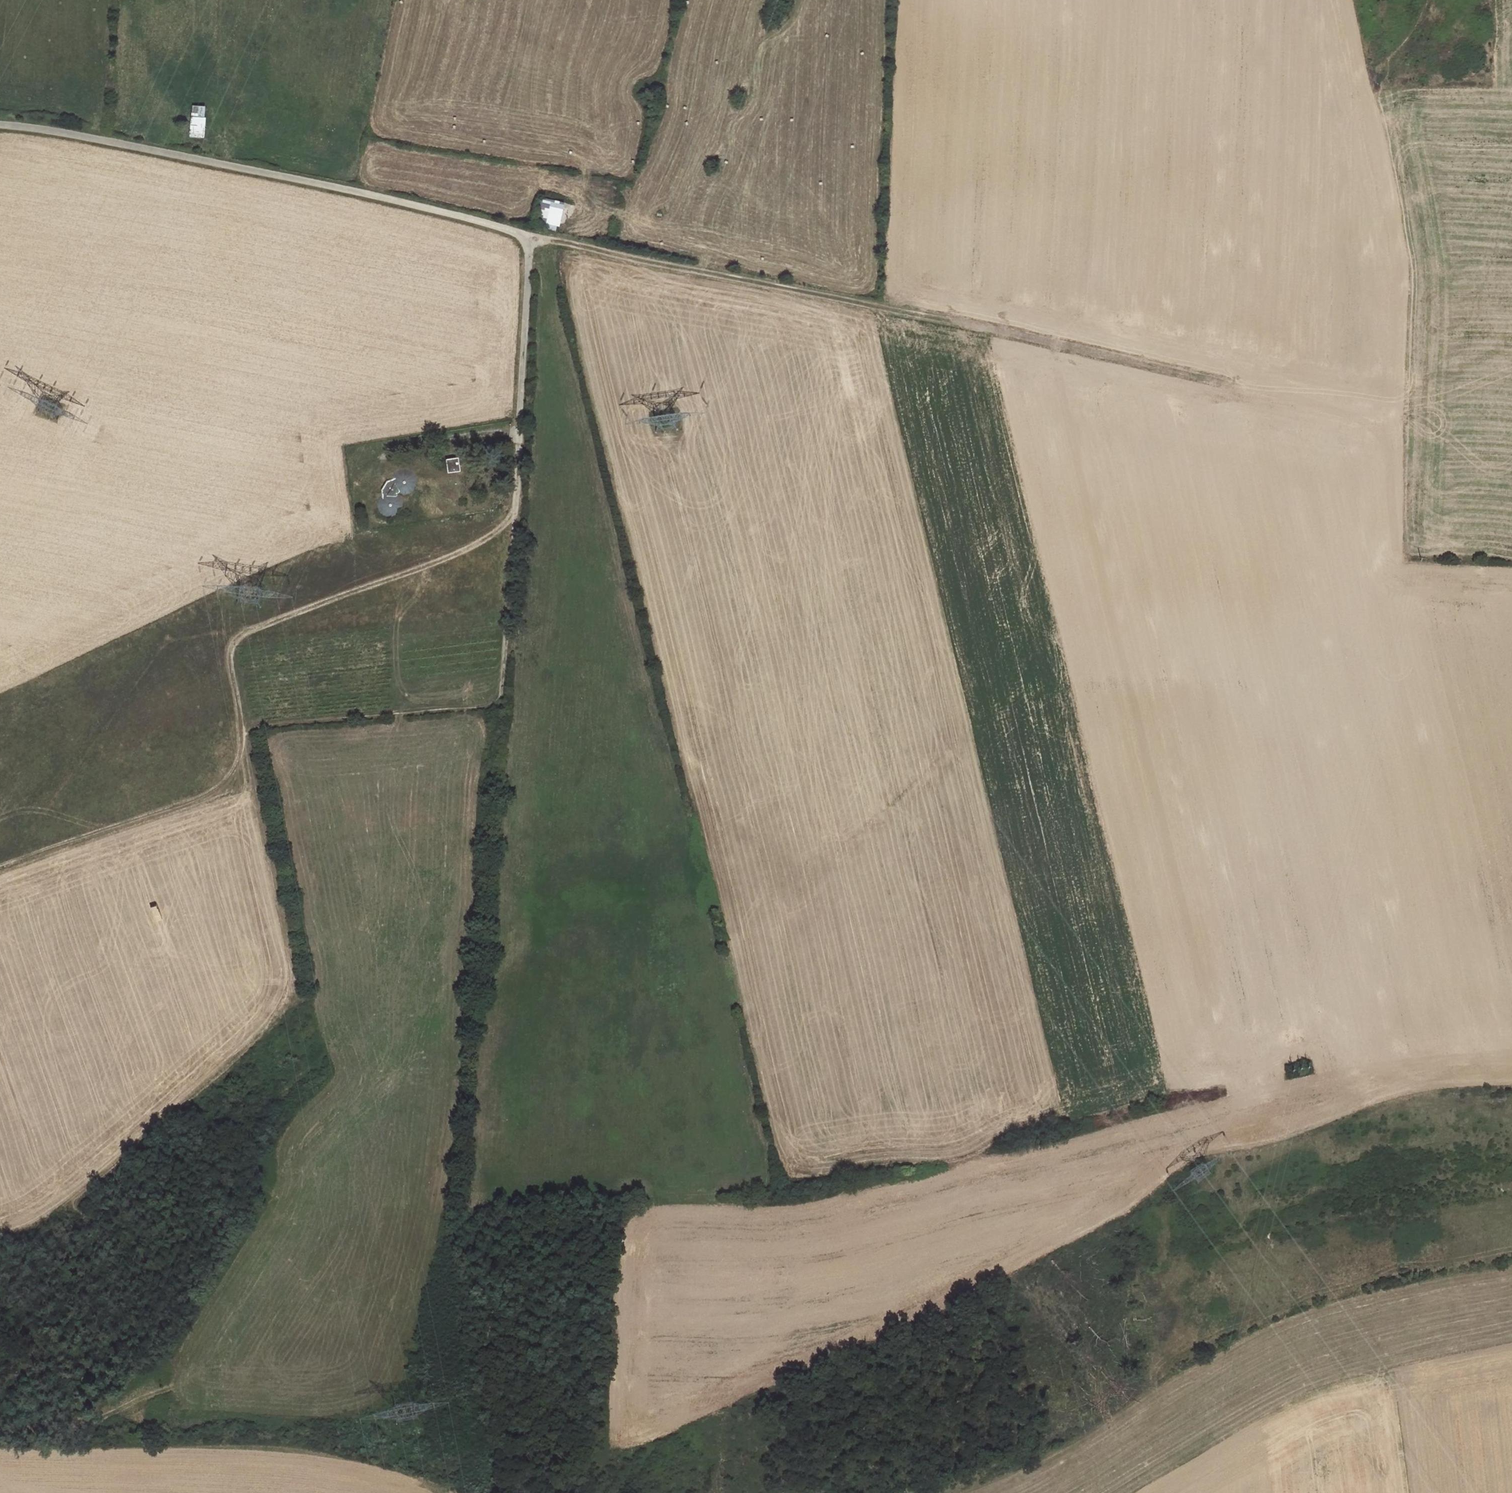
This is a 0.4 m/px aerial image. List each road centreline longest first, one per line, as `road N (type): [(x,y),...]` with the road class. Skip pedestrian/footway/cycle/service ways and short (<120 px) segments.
road 1 (track): [(527,237),(1261,385)]
road 2 (track): [(516,512),(502,692),(492,704),(240,726)]
road 3 (track): [(240,726),(228,642),(244,628),(439,561),(516,512)]
road 4 (track): [(0,866),(220,794),(243,769),(240,726)]
road 5 (track): [(176,1385),(76,1430),(0,1432)]

